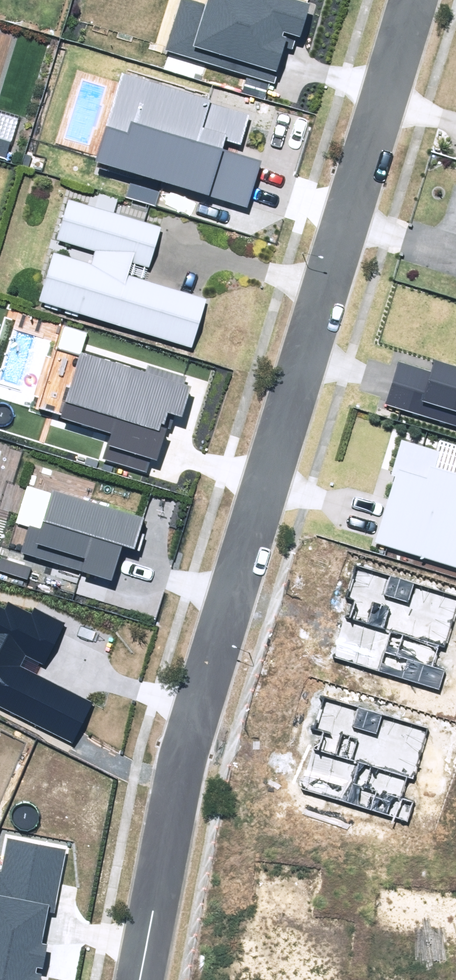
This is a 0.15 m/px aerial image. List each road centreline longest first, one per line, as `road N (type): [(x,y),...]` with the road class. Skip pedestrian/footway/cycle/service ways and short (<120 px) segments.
road 1 (residential): [(138,979),(195,663),(406,0)]

